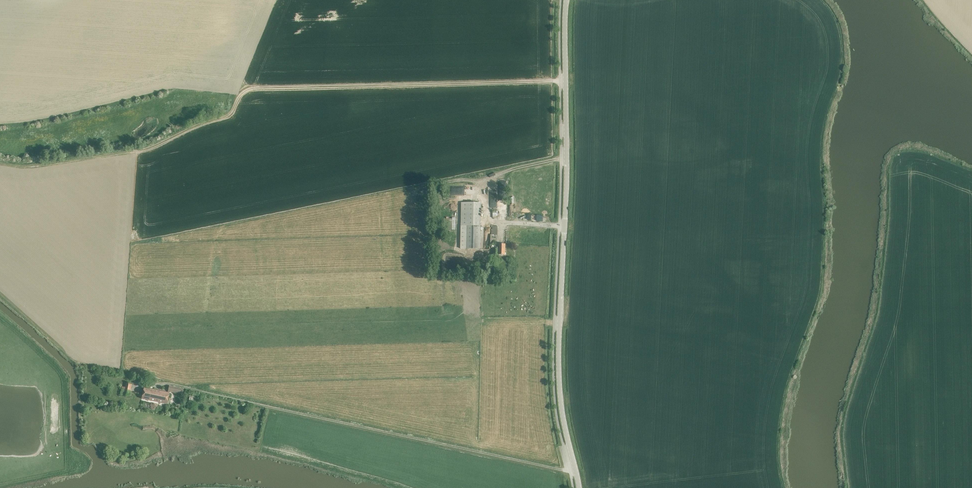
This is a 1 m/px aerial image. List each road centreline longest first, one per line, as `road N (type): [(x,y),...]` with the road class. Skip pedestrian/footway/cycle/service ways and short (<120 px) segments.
road 1 (unclassified): [(579,487),(558,351),(566,0)]

